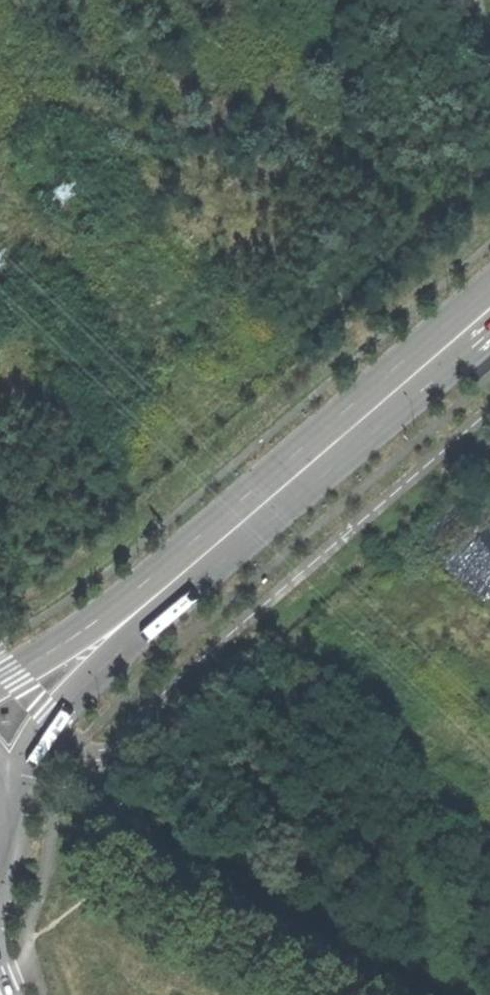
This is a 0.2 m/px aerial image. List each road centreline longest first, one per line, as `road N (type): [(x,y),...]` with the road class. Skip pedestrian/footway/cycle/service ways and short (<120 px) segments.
road 1 (secondary): [(14,814),(48,726),(92,678),(489,334)]
road 2 (secondary): [(489,287),(149,580),(0,682)]

